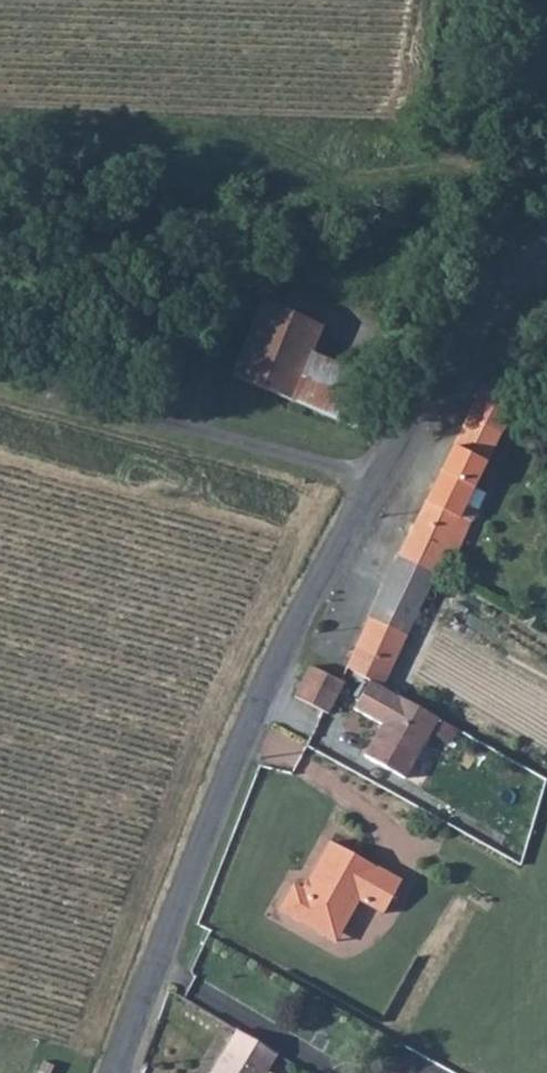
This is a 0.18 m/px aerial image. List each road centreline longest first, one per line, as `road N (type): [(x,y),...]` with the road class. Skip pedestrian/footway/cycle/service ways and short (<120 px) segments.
road 1 (unclassified): [(113,1072),(272,682),(380,474),(482,310),(546,245)]
road 2 (track): [(0,290),(176,232),(463,162),(546,174)]
road 3 (track): [(155,960),(329,1072)]

